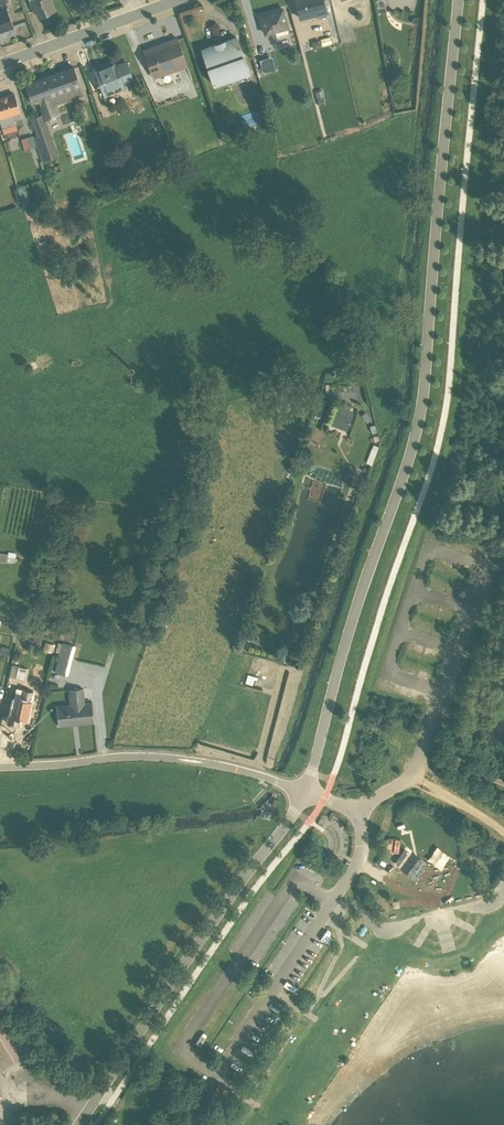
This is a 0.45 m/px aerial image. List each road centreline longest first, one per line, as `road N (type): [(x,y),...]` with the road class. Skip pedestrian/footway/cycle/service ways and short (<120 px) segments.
road 1 (unclassified): [(458,0),(422,402),(304,793)]
road 2 (unclassified): [(304,793),(78,1124)]
road 3 (residential): [(304,793),(189,760),(0,767)]
road 4 (residential): [(0,65),(180,0)]
road 5 (track): [(503,785),(462,759),(438,692)]

